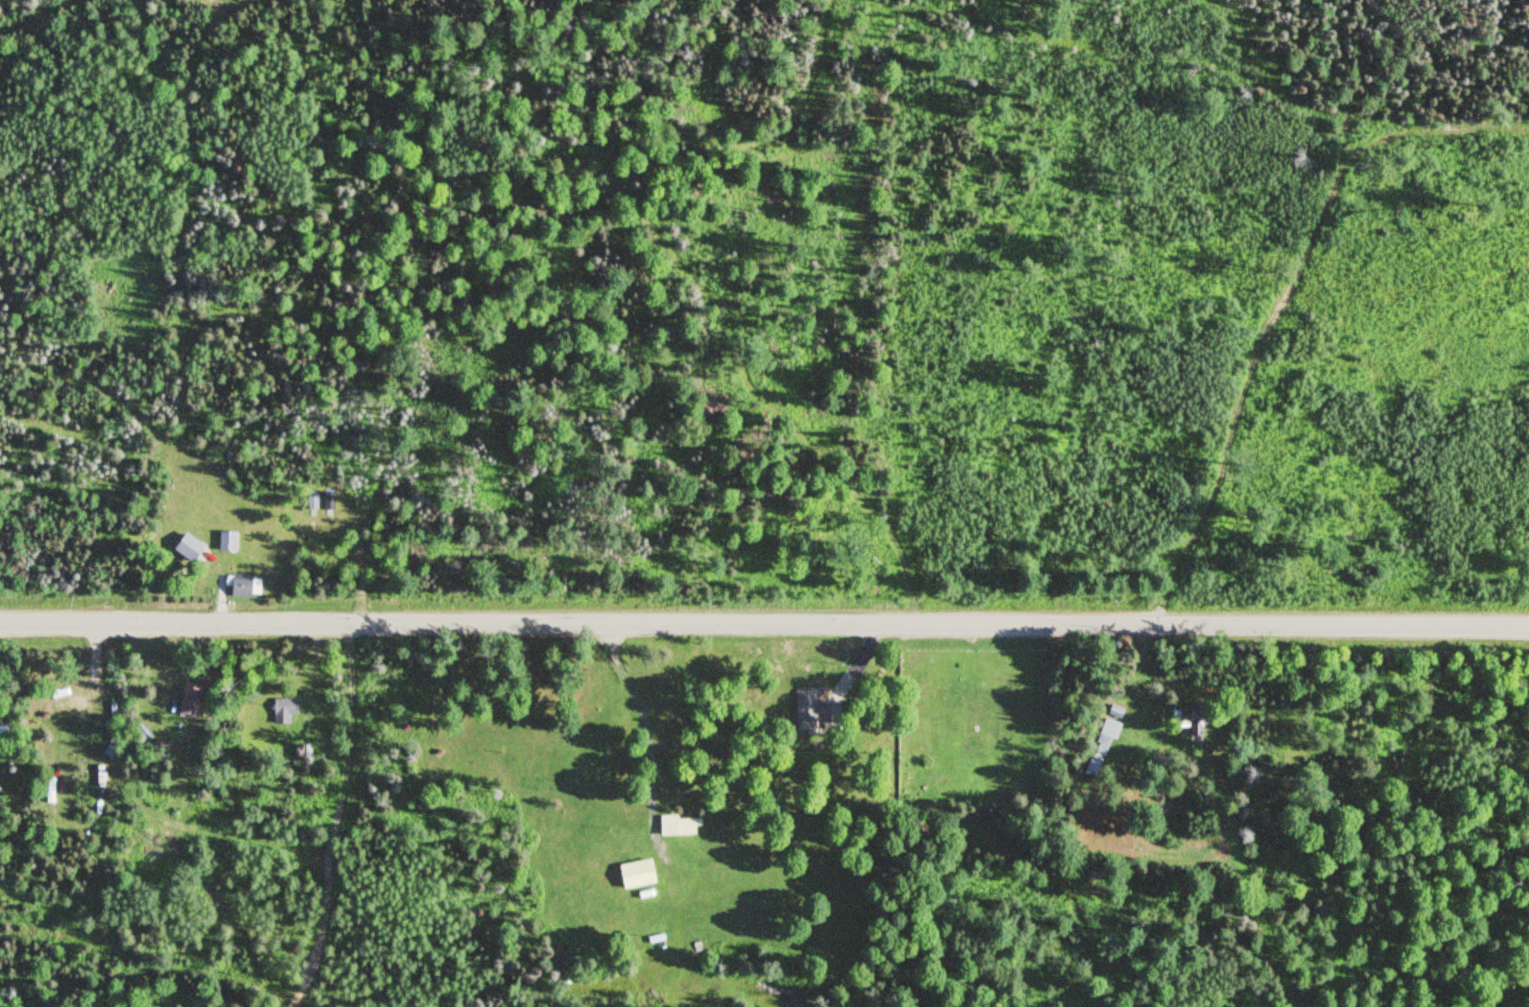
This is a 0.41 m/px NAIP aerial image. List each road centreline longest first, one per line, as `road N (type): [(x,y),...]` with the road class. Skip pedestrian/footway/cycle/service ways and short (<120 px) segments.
road 1 (tertiary): [(1528,628),(0,621)]
road 2 (track): [(1528,129),(1379,138),(1344,159),(1250,377),(1206,509),(1147,625)]

